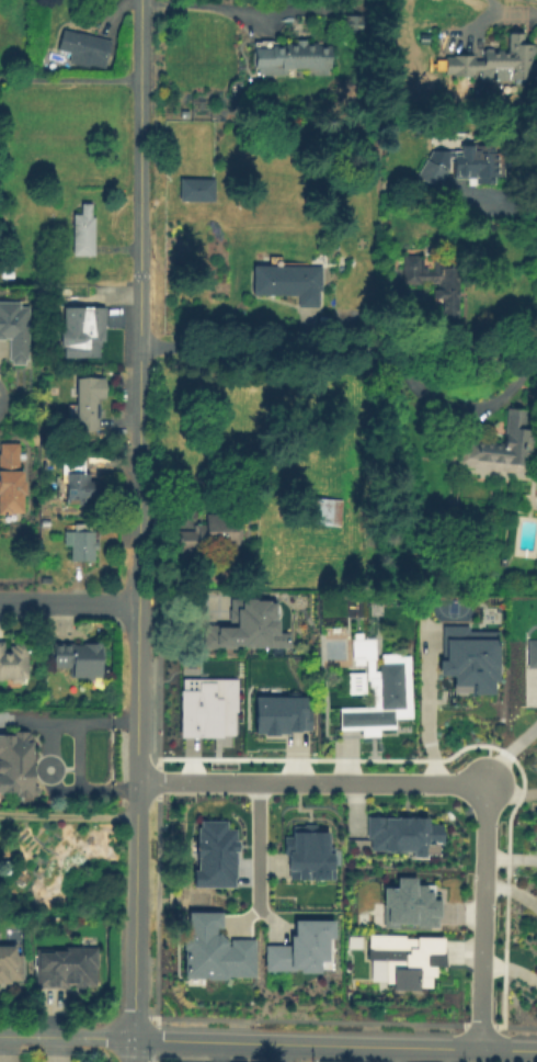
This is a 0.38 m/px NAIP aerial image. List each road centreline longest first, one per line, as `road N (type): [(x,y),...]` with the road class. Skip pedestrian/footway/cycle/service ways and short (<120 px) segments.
road 1 (residential): [(134,781),(483,789),(490,800),(483,1049)]
road 2 (tertiary): [(136,589),(138,0)]
road 3 (residential): [(129,1038),(536,1050)]
road 4 (residential): [(536,341),(488,353),(137,350)]
road 5 (tertiary): [(129,1038),(135,708)]
road 6 (residential): [(0,602),(136,607)]
road 7 (tertiary): [(0,1035),(129,1038)]

